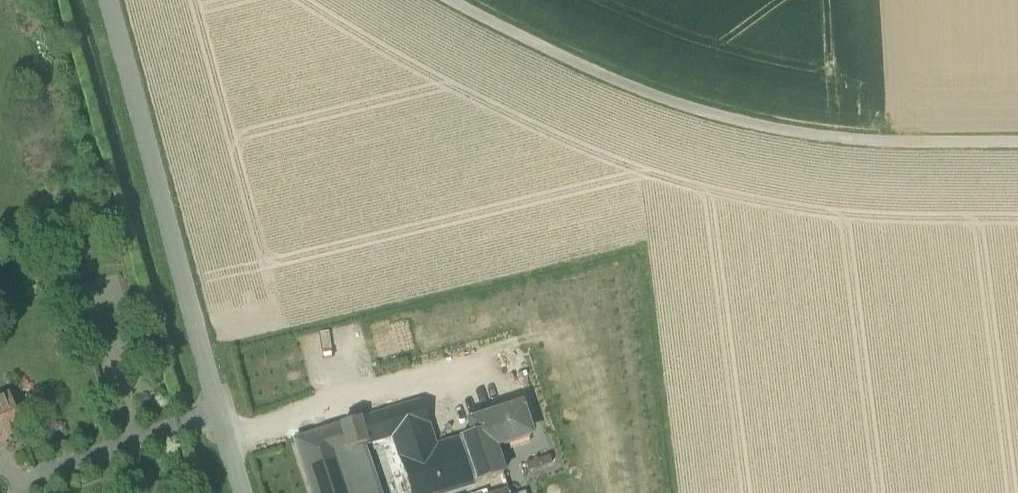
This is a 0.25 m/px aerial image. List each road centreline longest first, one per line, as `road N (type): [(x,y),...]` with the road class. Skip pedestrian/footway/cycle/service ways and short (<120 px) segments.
road 1 (track): [(448,0),(702,117),(785,136),(1017,141)]
road 2 (unclassified): [(108,0),(244,492)]

